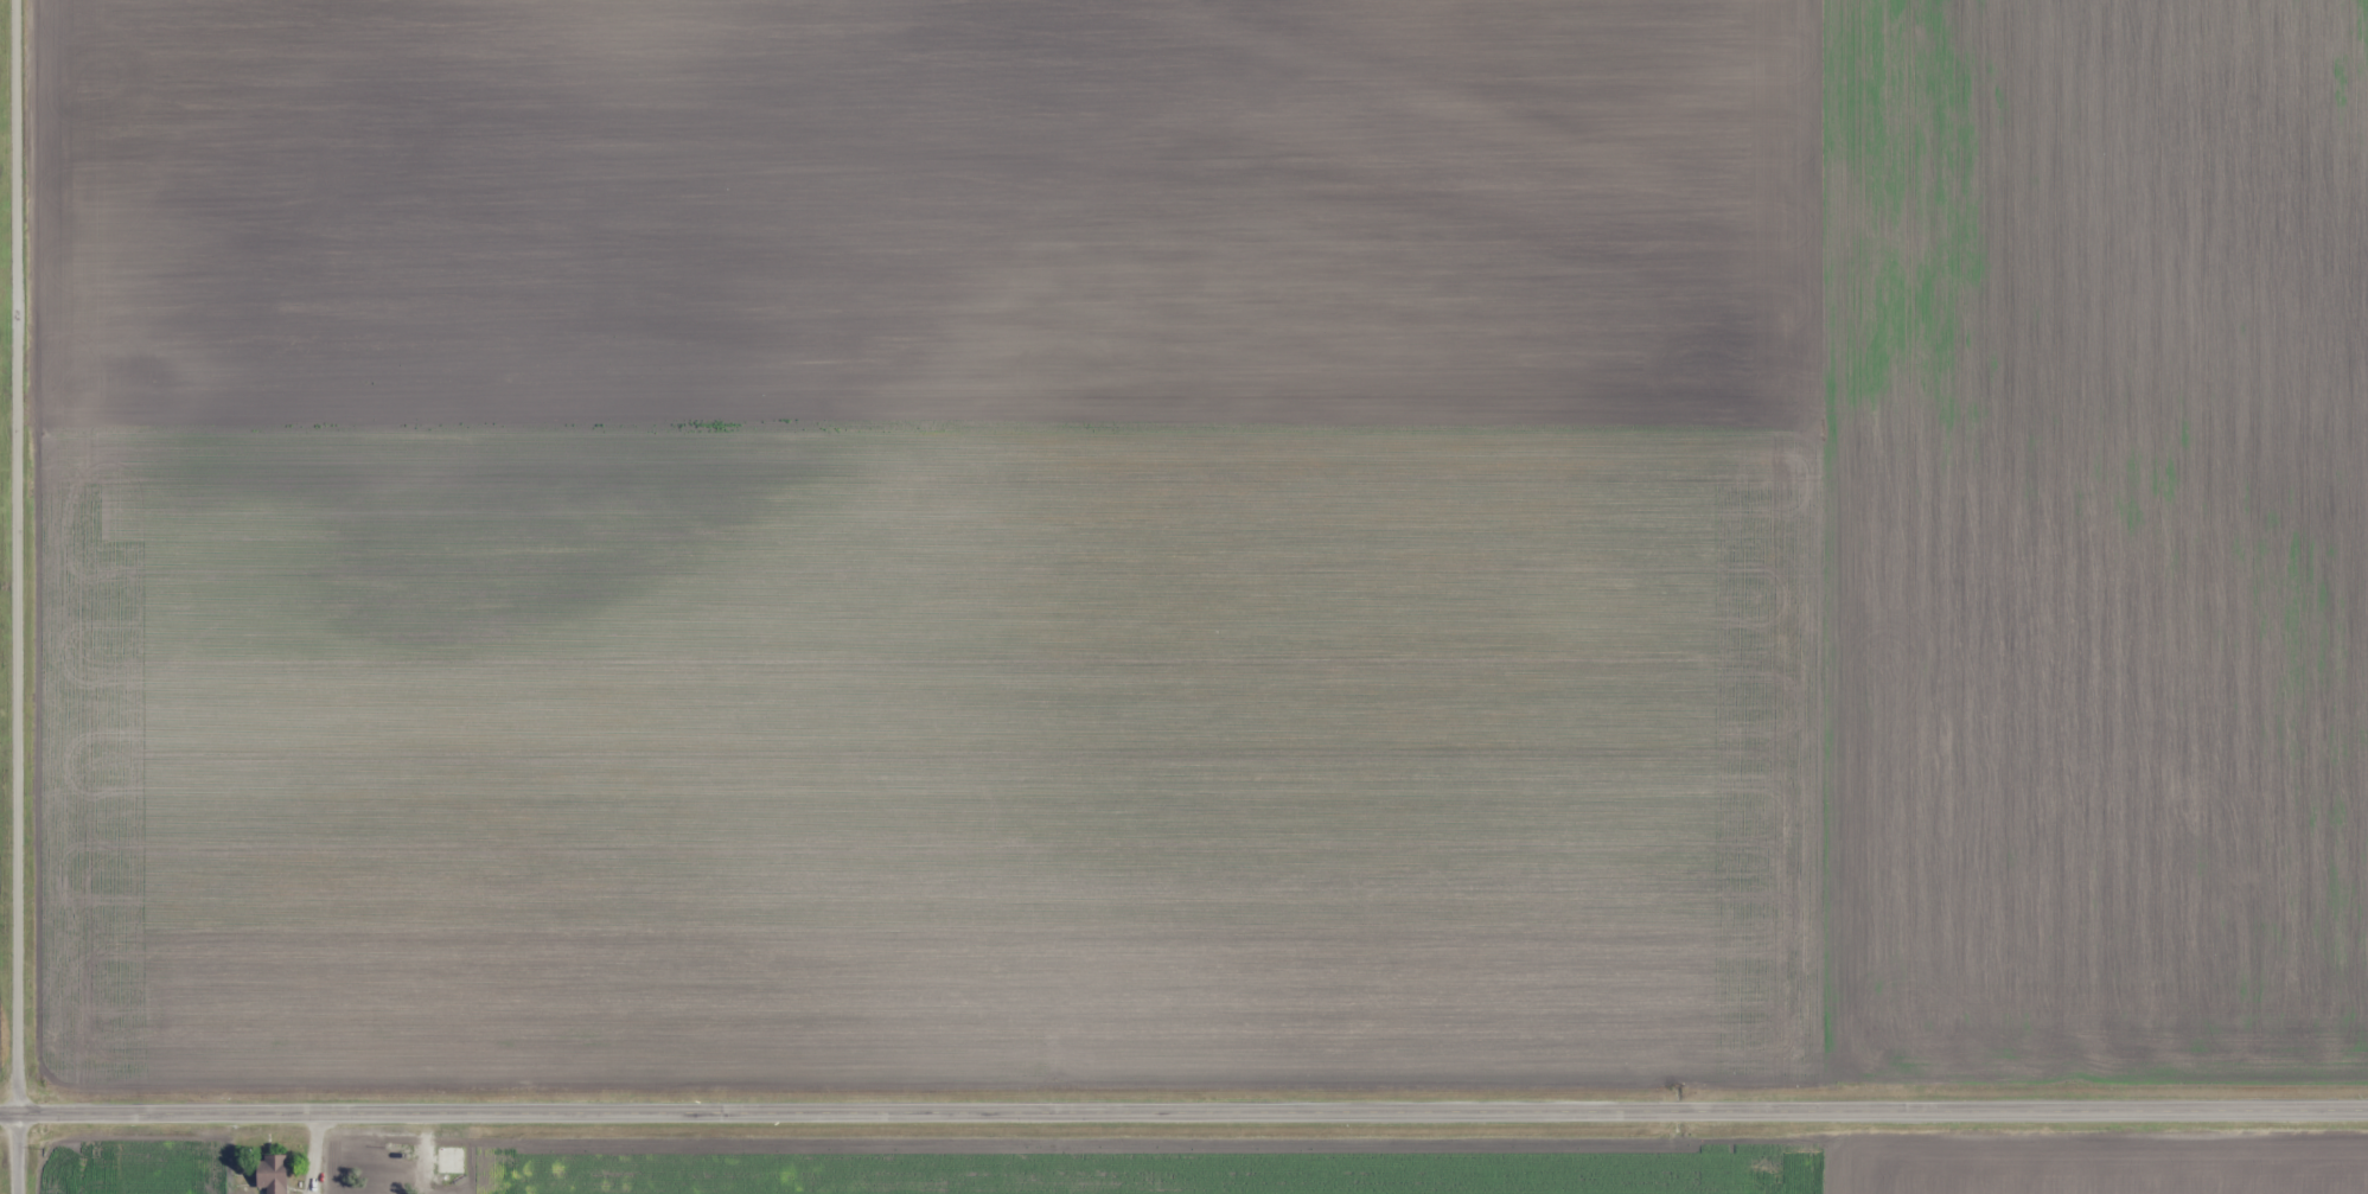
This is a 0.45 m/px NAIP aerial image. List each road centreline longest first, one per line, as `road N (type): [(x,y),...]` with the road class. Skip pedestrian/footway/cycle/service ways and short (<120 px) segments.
road 1 (tertiary): [(0,1113),(2367,1109)]
road 2 (residential): [(17,1193),(16,0)]

